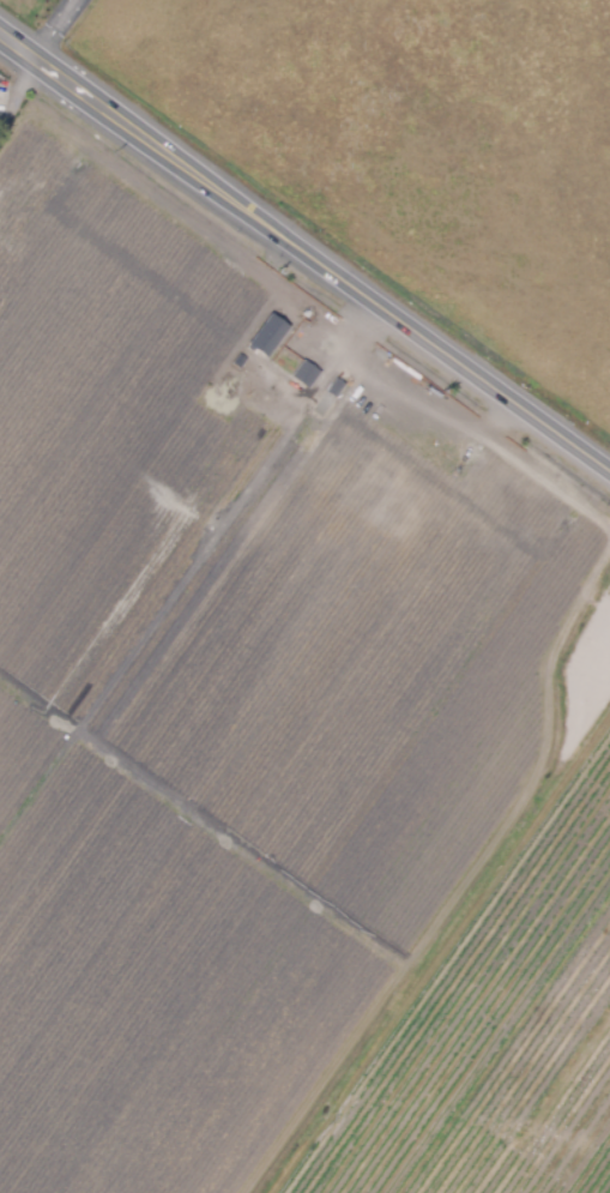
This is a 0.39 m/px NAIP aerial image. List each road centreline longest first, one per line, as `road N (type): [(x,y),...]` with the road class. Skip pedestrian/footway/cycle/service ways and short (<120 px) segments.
road 1 (secondary): [(609,464),(0,37)]
road 2 (residential): [(609,696),(309,1147)]

